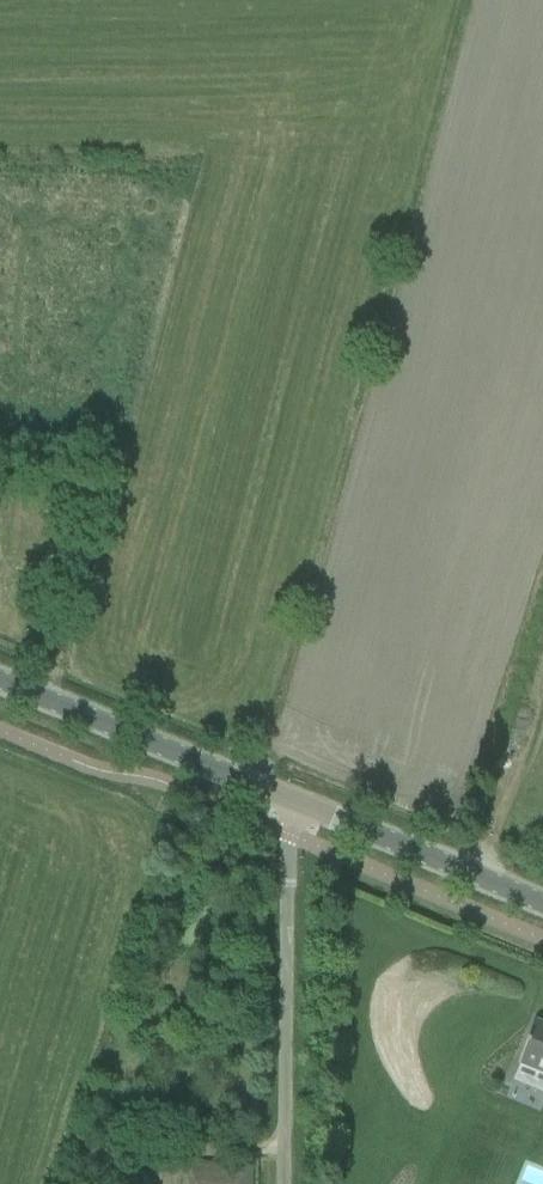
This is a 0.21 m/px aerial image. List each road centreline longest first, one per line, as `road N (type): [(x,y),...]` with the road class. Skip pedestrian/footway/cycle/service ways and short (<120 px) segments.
road 1 (unclassified): [(283,1183),(289,802)]
road 2 (secondary): [(289,802),(0,681)]
road 3 (secondary): [(542,905),(289,802)]

